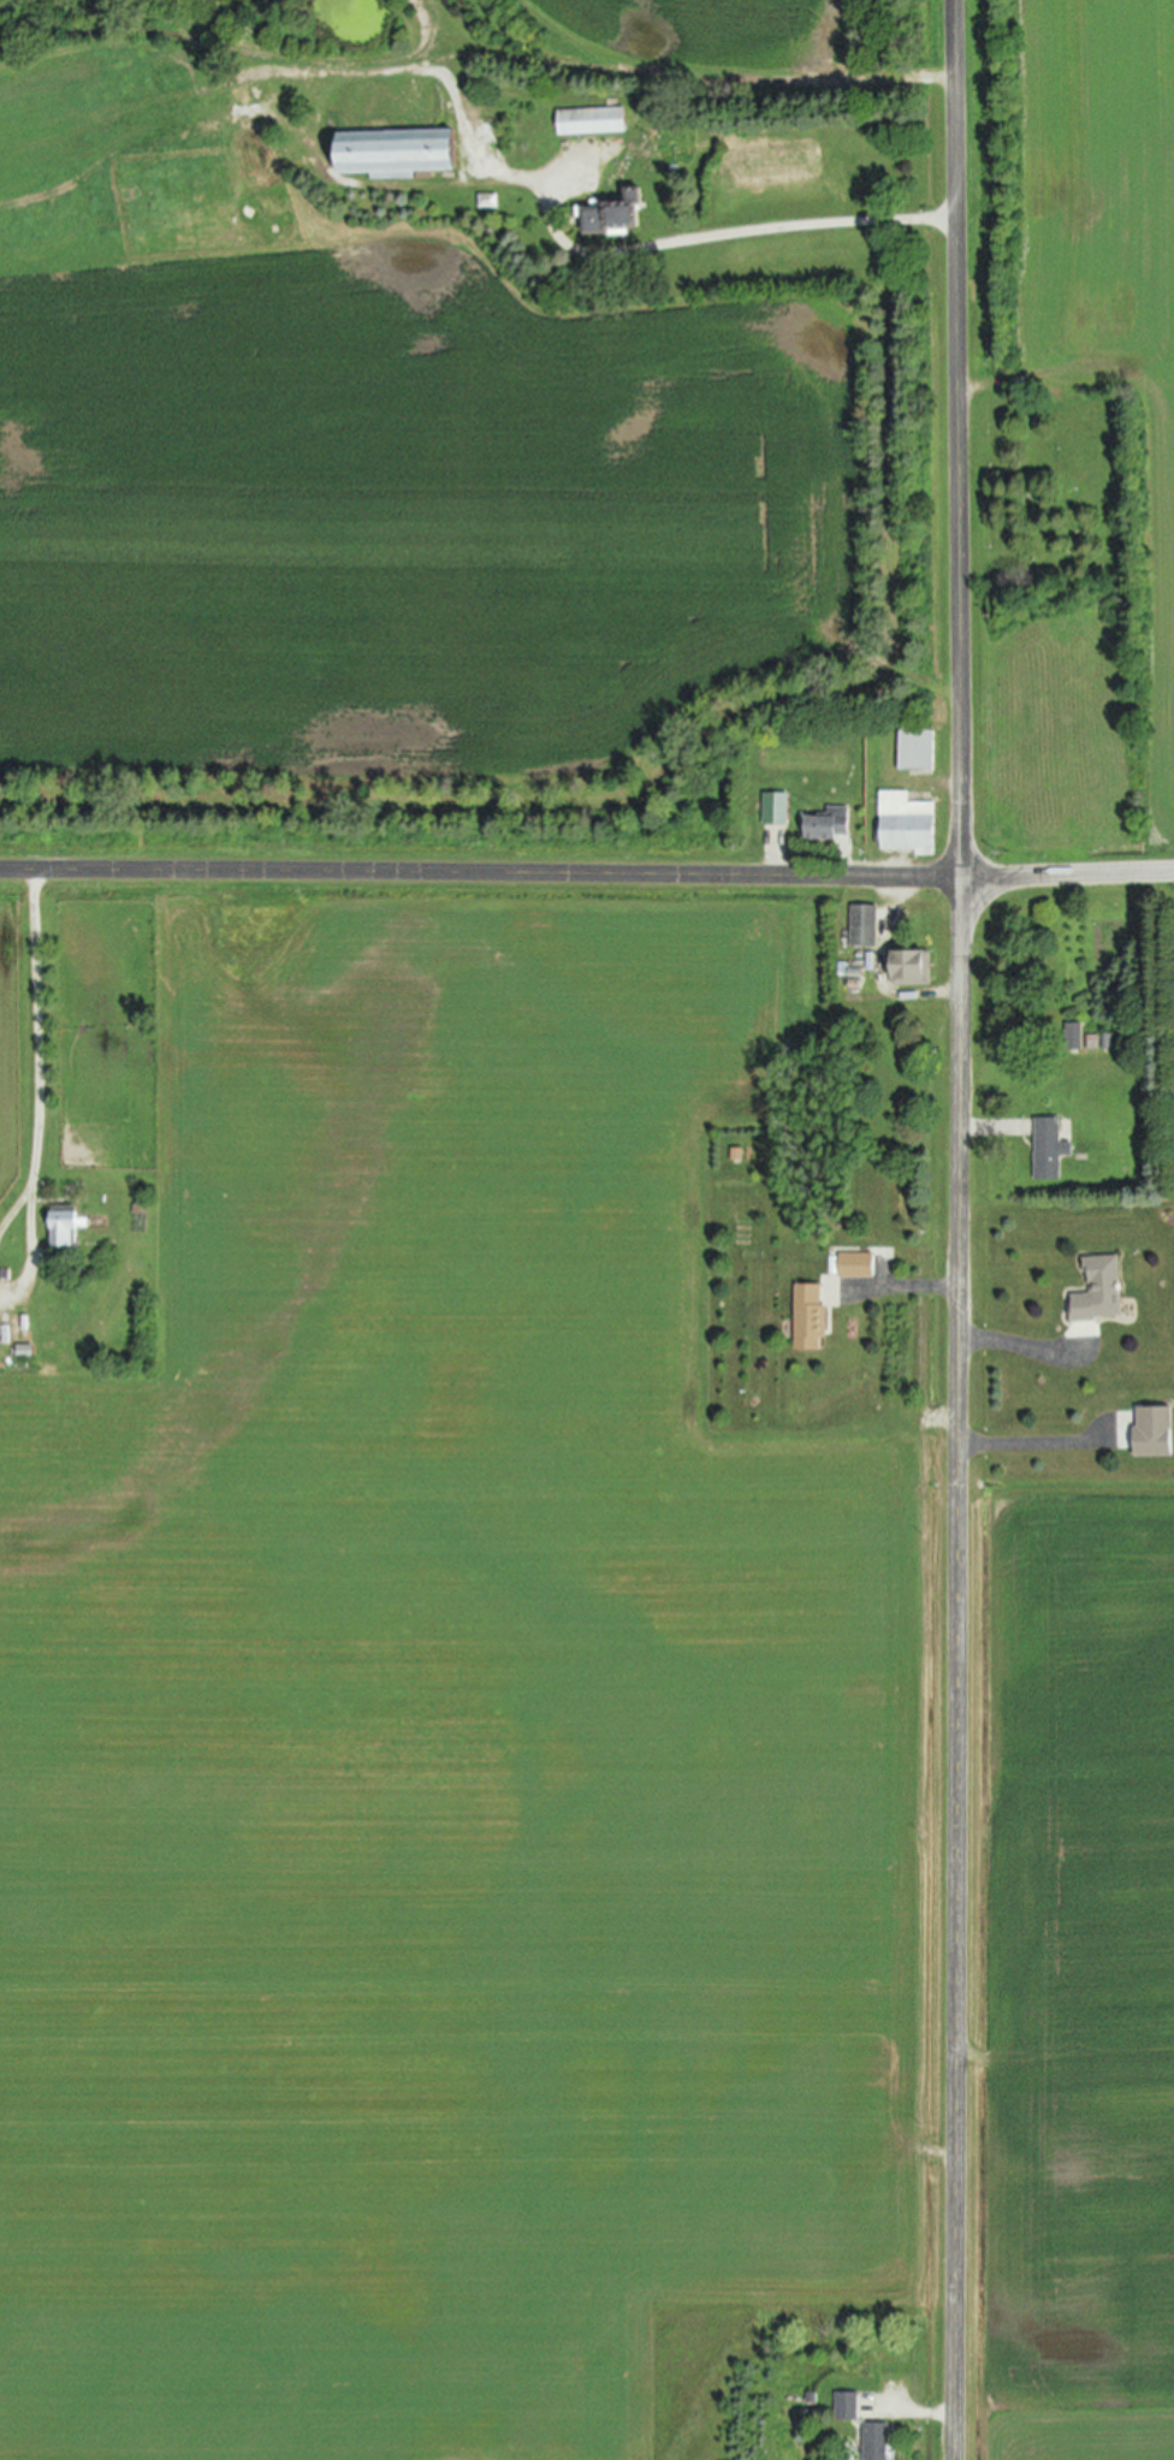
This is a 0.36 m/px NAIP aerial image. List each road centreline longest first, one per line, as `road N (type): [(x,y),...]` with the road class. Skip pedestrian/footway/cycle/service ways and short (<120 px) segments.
road 1 (tertiary): [(954,2459),(962,1126),(955,0)]
road 2 (residential): [(0,871),(961,876),(1173,869)]

